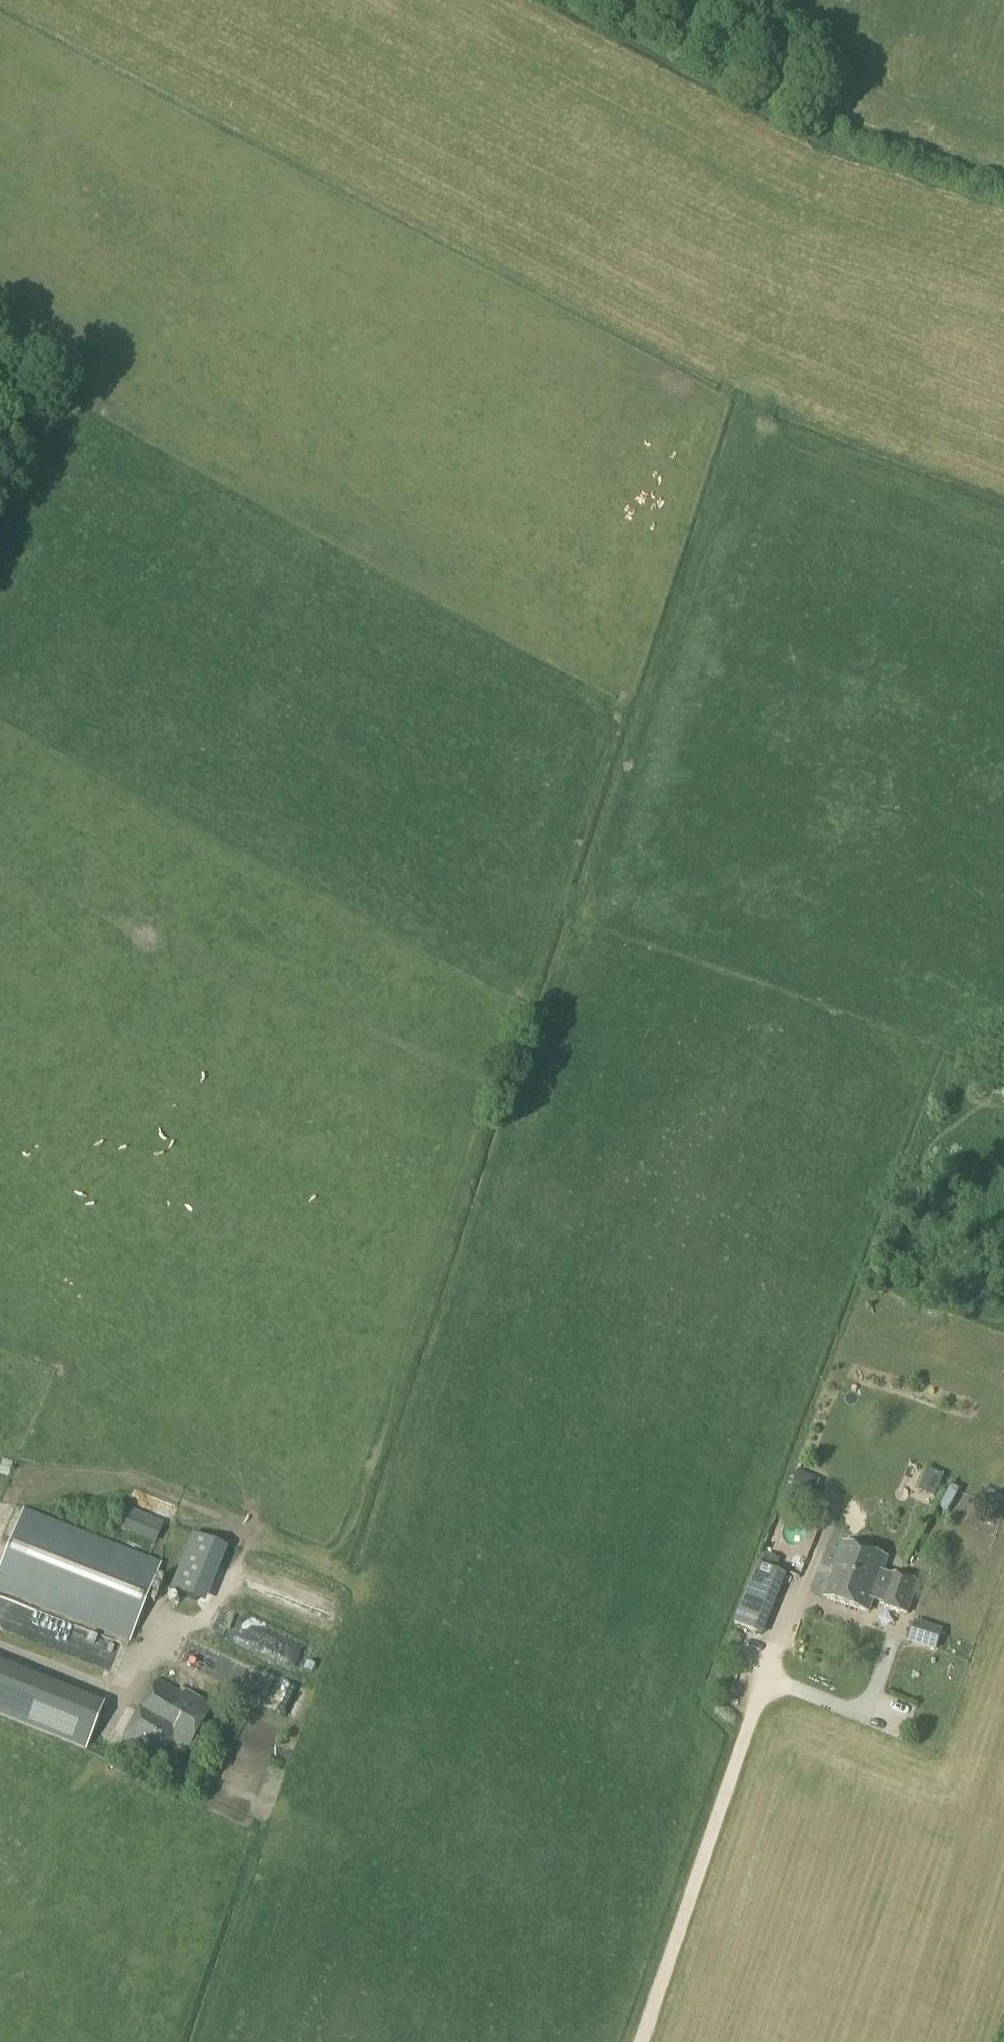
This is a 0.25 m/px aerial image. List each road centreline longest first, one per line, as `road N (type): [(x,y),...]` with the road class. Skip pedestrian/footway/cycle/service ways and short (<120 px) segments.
road 1 (track): [(637,2041),(766,1667)]

